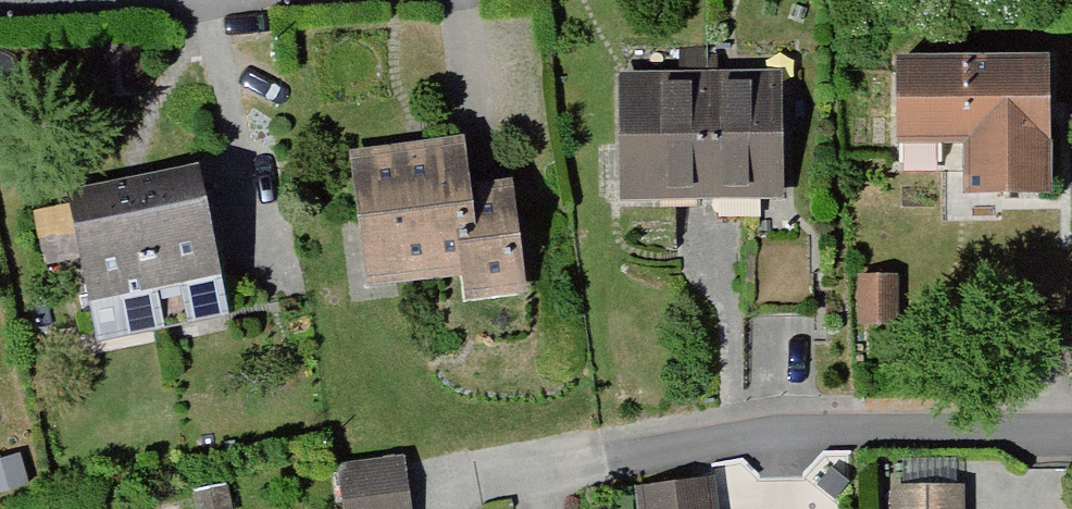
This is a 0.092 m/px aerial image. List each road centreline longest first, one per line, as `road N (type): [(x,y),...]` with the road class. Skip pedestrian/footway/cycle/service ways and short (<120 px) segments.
road 1 (residential): [(443,493),(779,438),(1071,433)]

